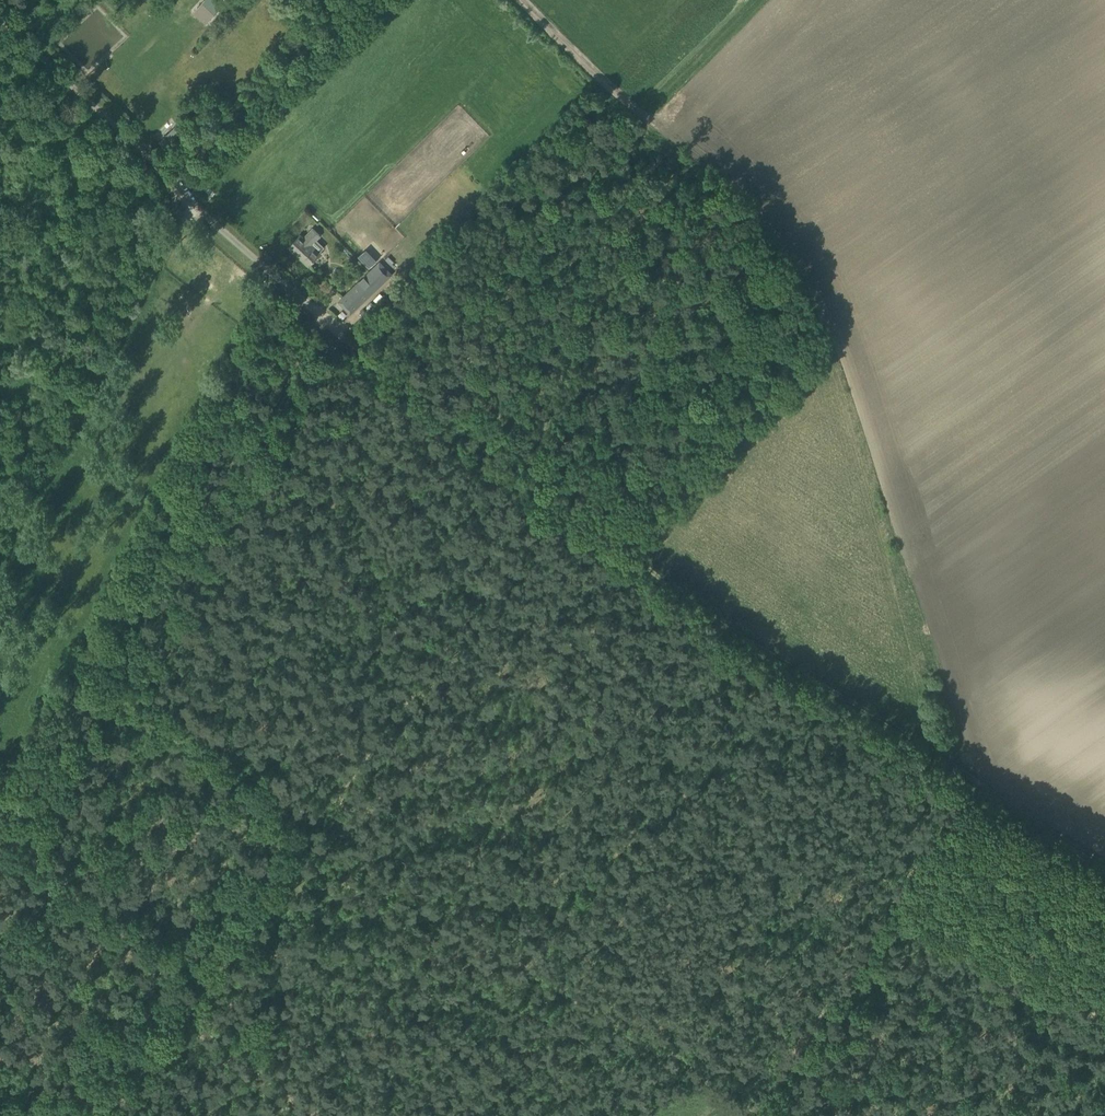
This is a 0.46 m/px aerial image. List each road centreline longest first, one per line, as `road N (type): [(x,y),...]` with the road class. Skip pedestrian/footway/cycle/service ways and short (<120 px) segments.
road 1 (track): [(367,345),(734,635),(1104,856)]
road 2 (unclassified): [(334,319),(188,196),(0,18)]

